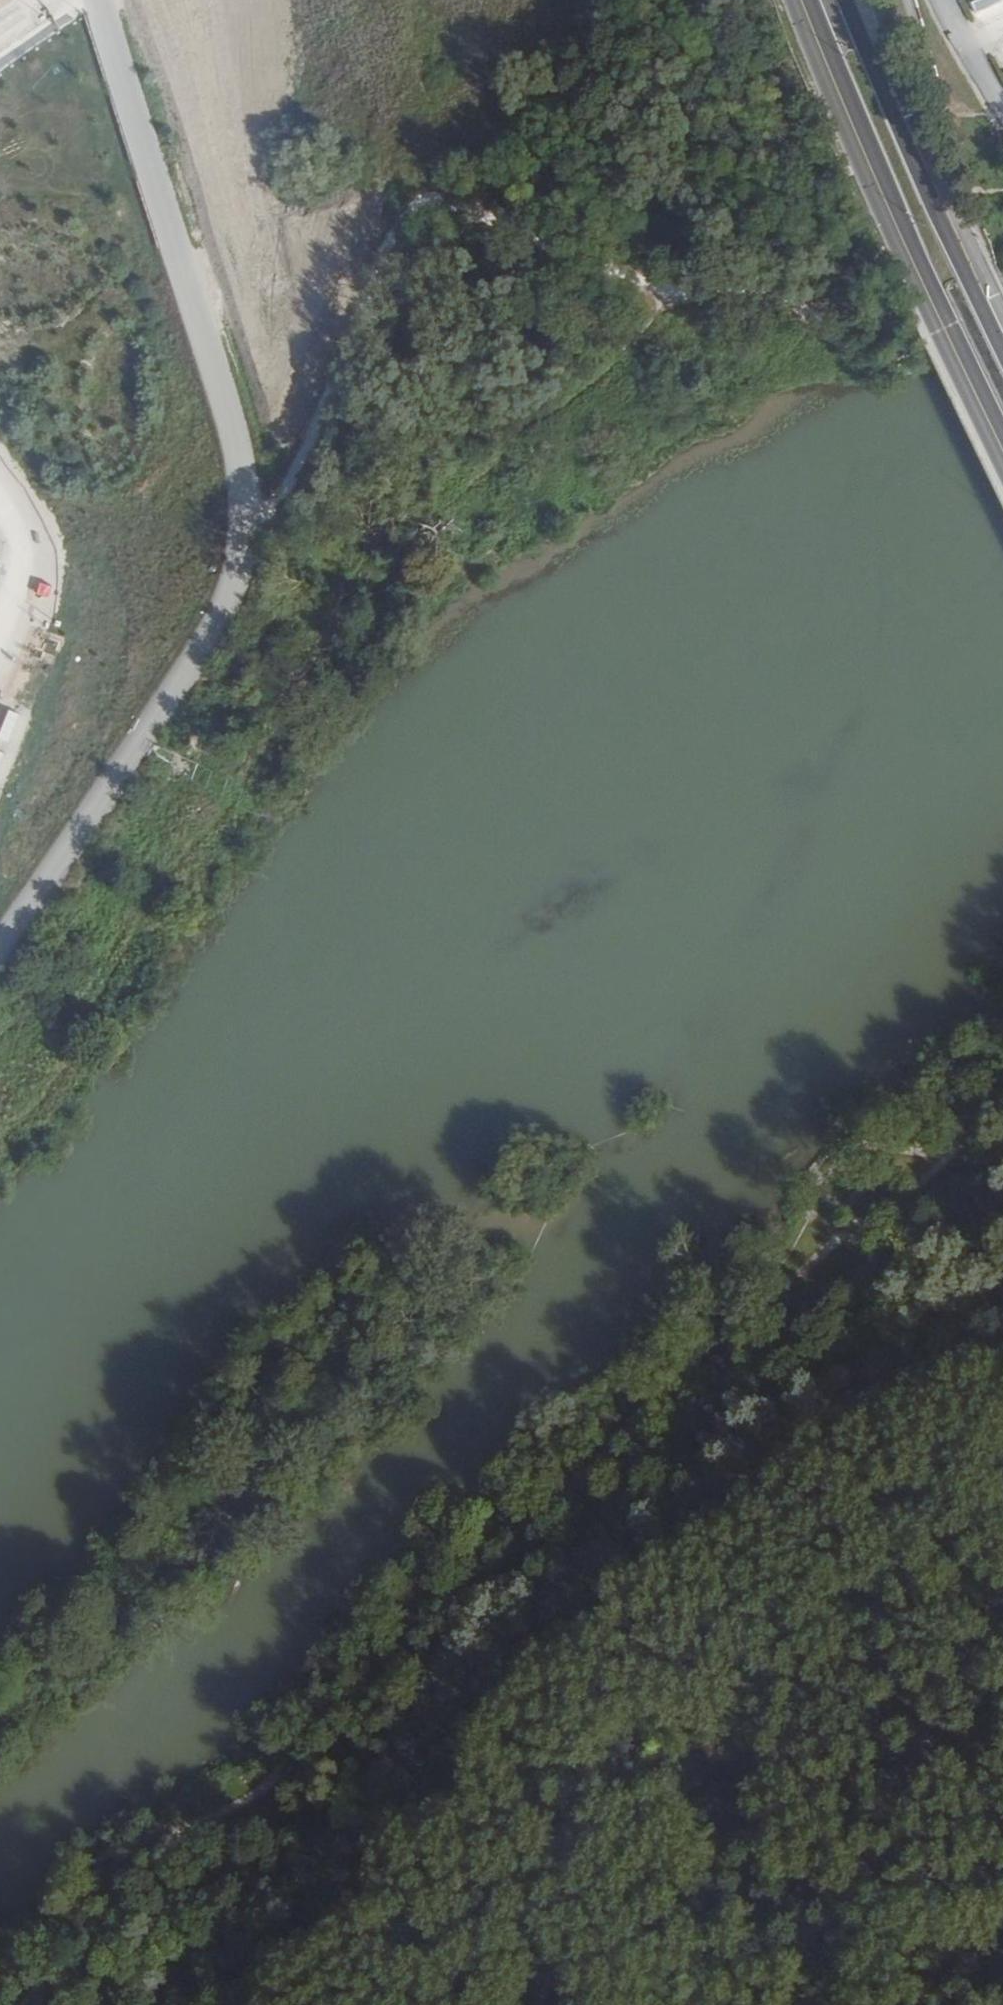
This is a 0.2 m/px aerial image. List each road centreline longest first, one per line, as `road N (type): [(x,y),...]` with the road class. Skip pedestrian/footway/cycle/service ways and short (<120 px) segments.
road 1 (secondary): [(811,0),(1002,432)]
road 2 (track): [(418,203),(342,409),(218,608)]
road 3 (secondary): [(1002,351),(845,0)]

